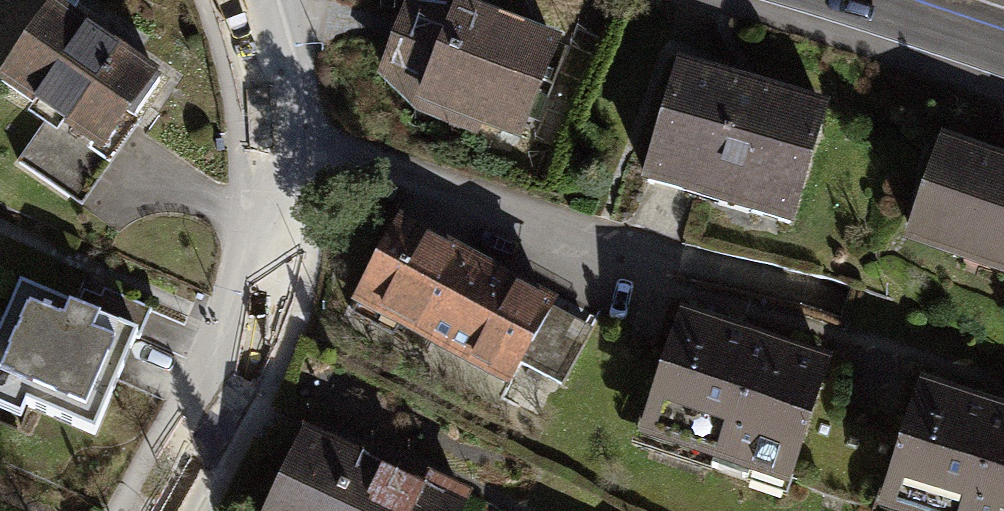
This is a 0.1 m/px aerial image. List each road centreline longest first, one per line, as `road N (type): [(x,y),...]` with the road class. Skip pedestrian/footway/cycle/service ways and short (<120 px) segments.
road 1 (residential): [(165,510),(253,335),(279,222),(280,131),(250,0)]
road 2 (residential): [(1003,43),(877,0)]

